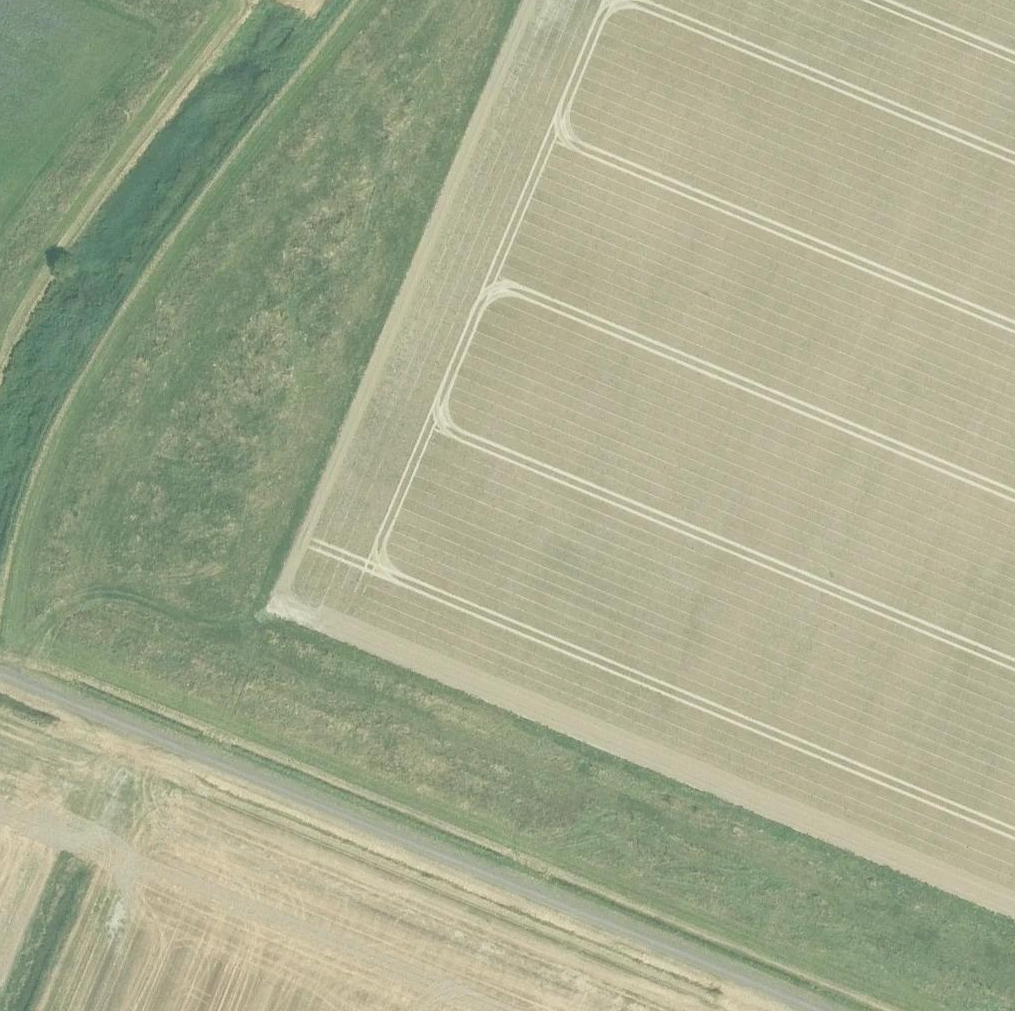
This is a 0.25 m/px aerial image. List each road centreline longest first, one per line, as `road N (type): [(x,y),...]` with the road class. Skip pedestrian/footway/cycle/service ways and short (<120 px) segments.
road 1 (unclassified): [(0,673),(820,1010)]

